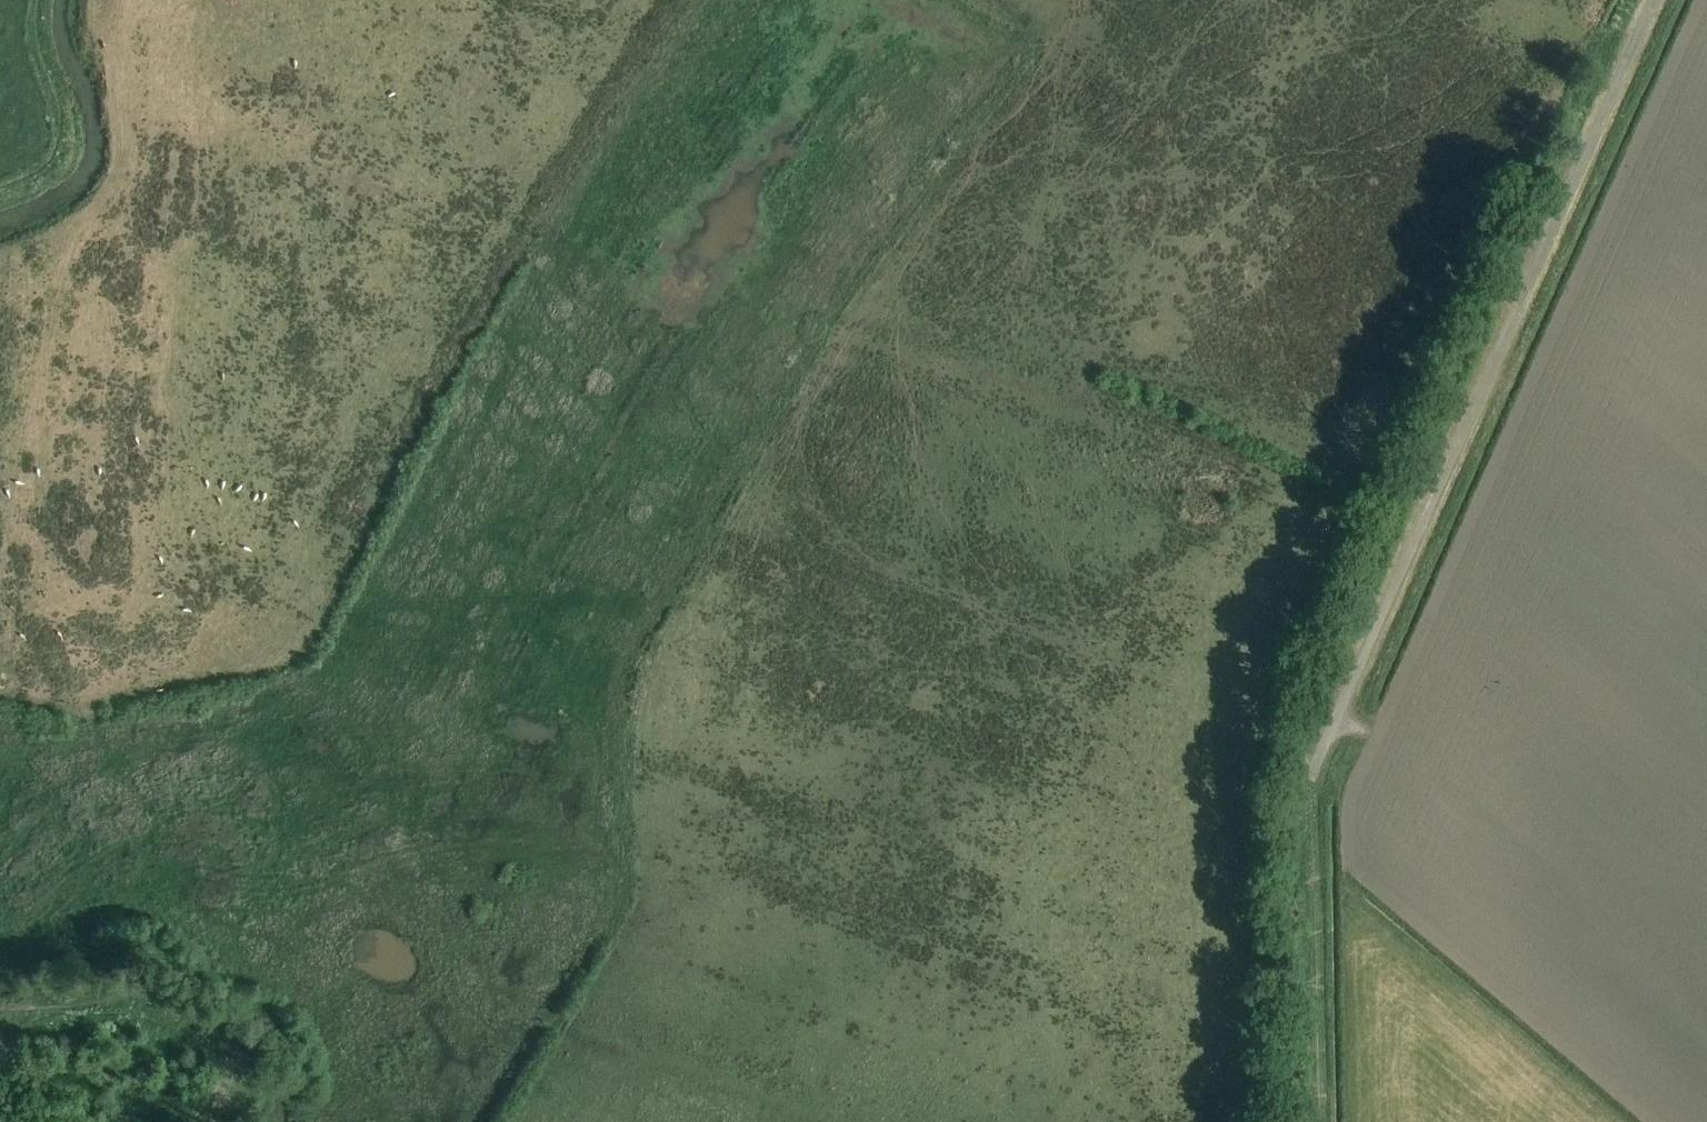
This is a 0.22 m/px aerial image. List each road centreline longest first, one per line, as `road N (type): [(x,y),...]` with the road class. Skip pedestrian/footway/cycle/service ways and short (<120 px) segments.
road 1 (unclassified): [(1316,767),(1654,0)]
road 2 (track): [(0,1027),(9,1017),(102,1003),(152,1005),(213,1031),(252,1066),(254,1102),(240,1115),(170,1121)]
road 3 (track): [(1317,1121),(1316,767)]

